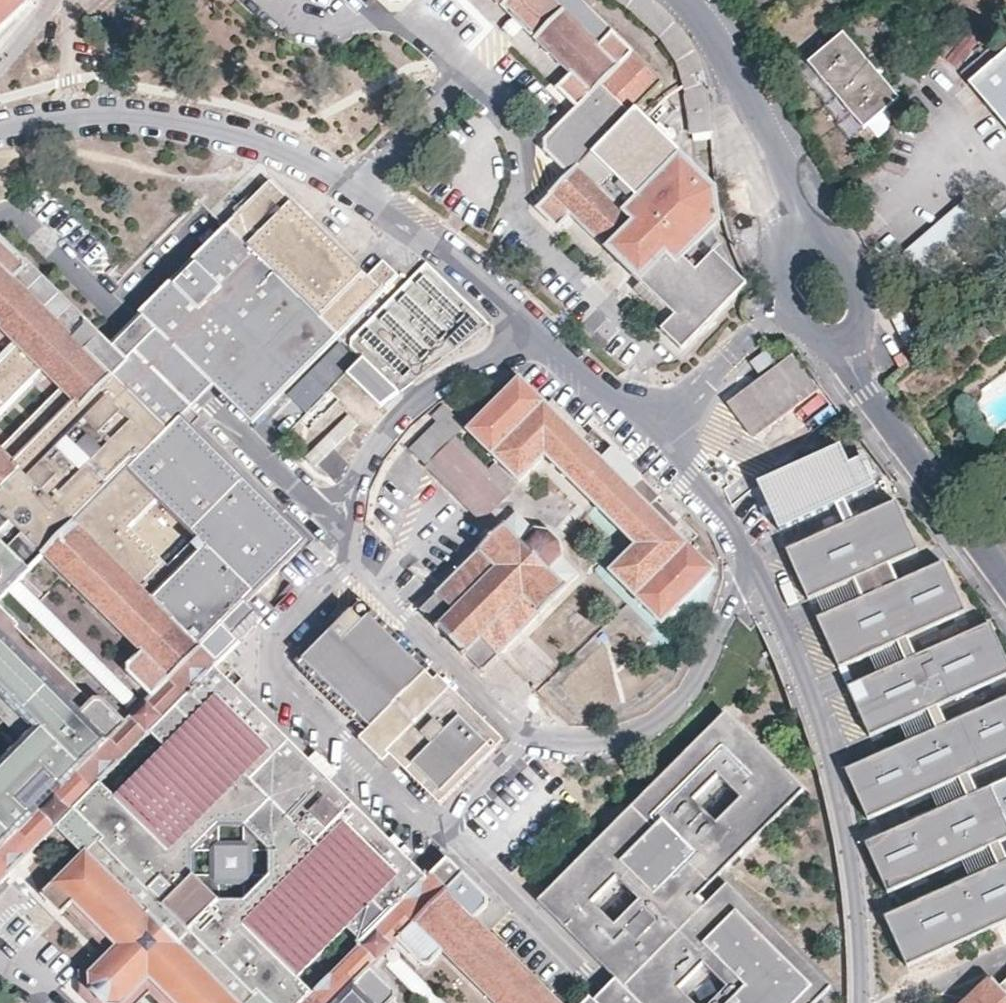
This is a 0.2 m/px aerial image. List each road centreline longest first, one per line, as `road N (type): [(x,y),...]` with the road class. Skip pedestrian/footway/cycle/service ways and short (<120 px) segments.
road 1 (residential): [(1005,599),(862,399),(729,71),(684,0)]

